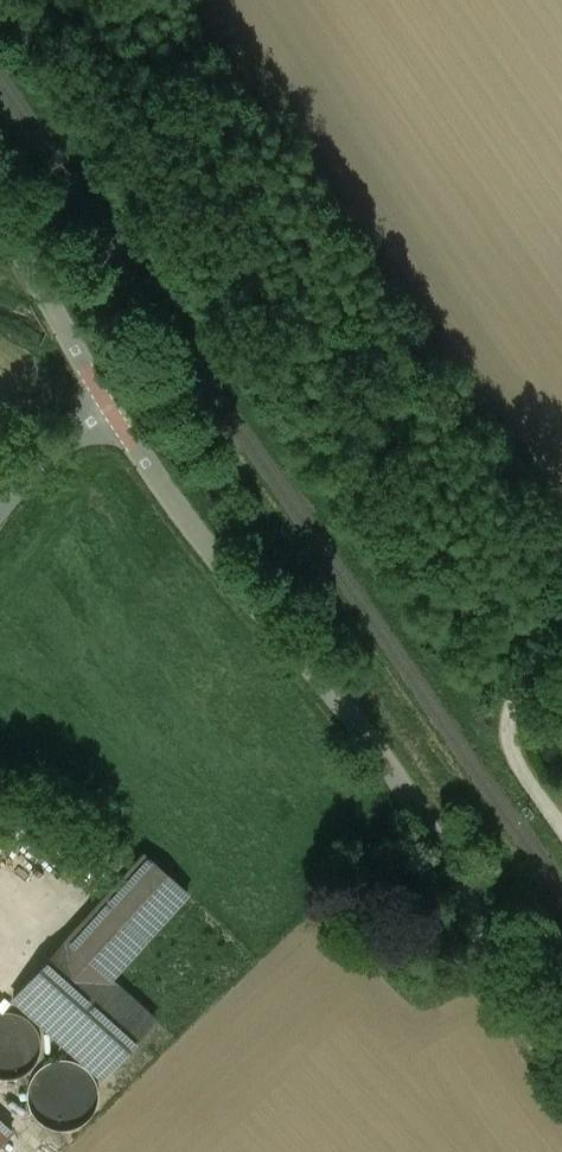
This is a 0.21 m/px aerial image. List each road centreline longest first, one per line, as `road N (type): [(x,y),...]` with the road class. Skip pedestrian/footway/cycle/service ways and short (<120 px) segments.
road 1 (unclassified): [(108,414),(412,800),(561,1077)]
road 2 (track): [(561,831),(510,756),(512,720),(561,630)]
road 3 (unclassified): [(0,218),(108,414)]
road 4 (unclassified): [(0,514),(55,449),(108,414)]

